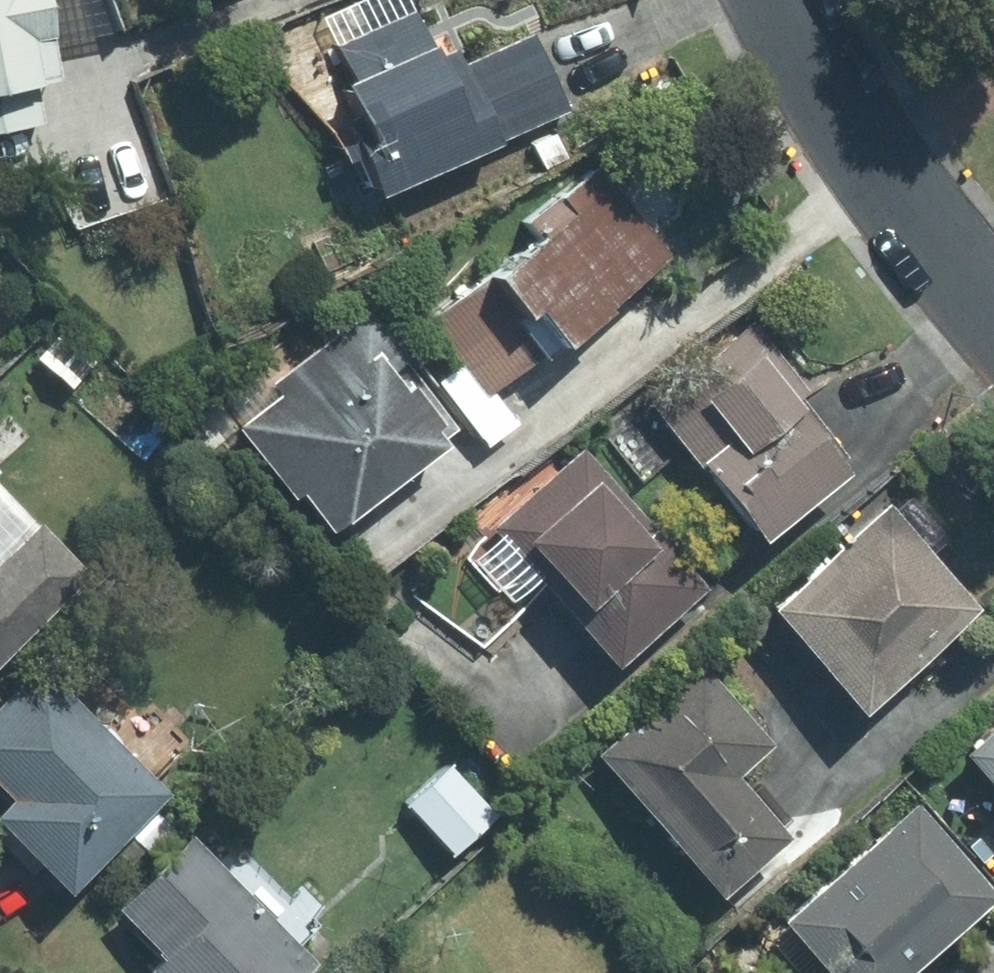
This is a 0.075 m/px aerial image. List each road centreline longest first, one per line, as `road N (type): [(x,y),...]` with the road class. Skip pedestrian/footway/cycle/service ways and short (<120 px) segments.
road 1 (residential): [(993,304),(886,175),(777,0)]

